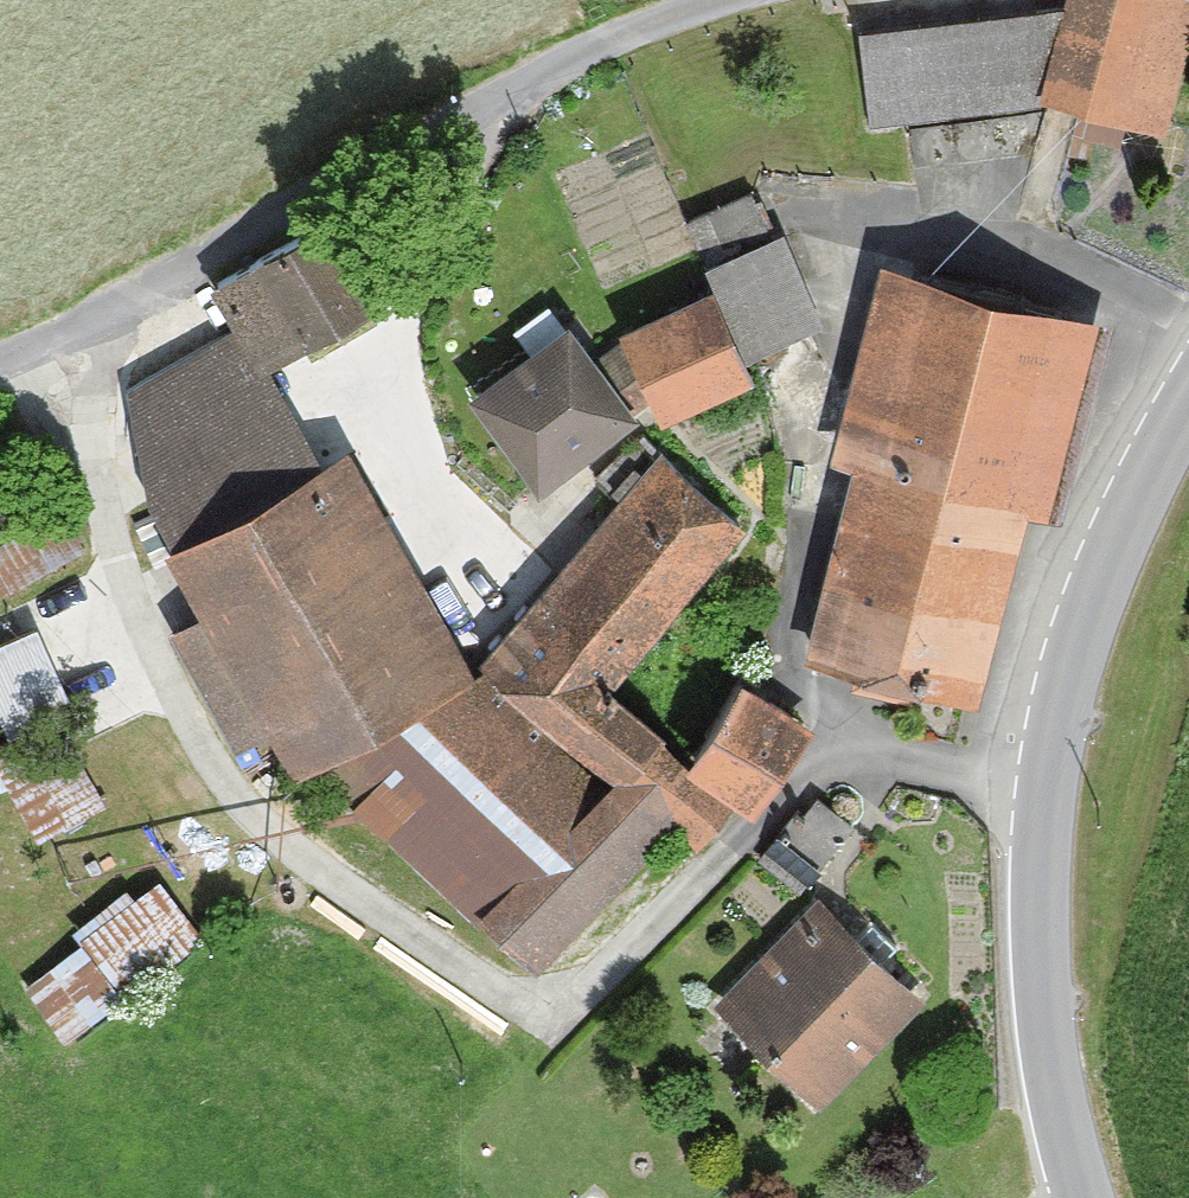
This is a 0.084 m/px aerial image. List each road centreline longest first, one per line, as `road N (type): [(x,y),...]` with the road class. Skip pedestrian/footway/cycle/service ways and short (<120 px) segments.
road 1 (tertiary): [(1081,1197),(1039,1010),(1044,791),(1075,634),(1188,409)]

